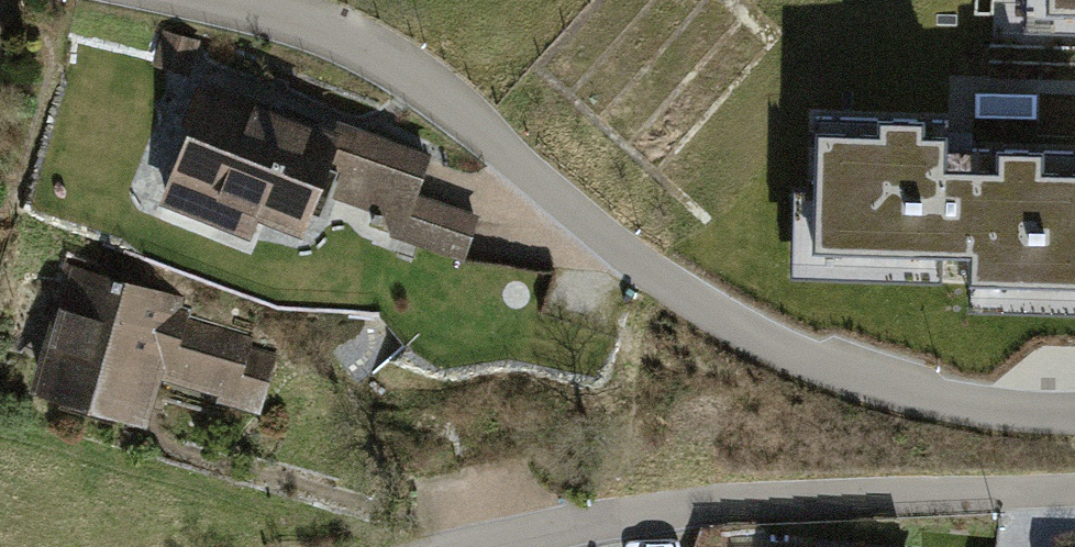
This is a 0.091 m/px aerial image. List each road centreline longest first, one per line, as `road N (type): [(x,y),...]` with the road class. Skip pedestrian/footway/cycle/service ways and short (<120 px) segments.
road 1 (residential): [(1074,417),(1028,420),(901,395),(782,354),(370,47),(175,0)]
road 2 (unclassified): [(448,546),(716,507),(1074,491)]

